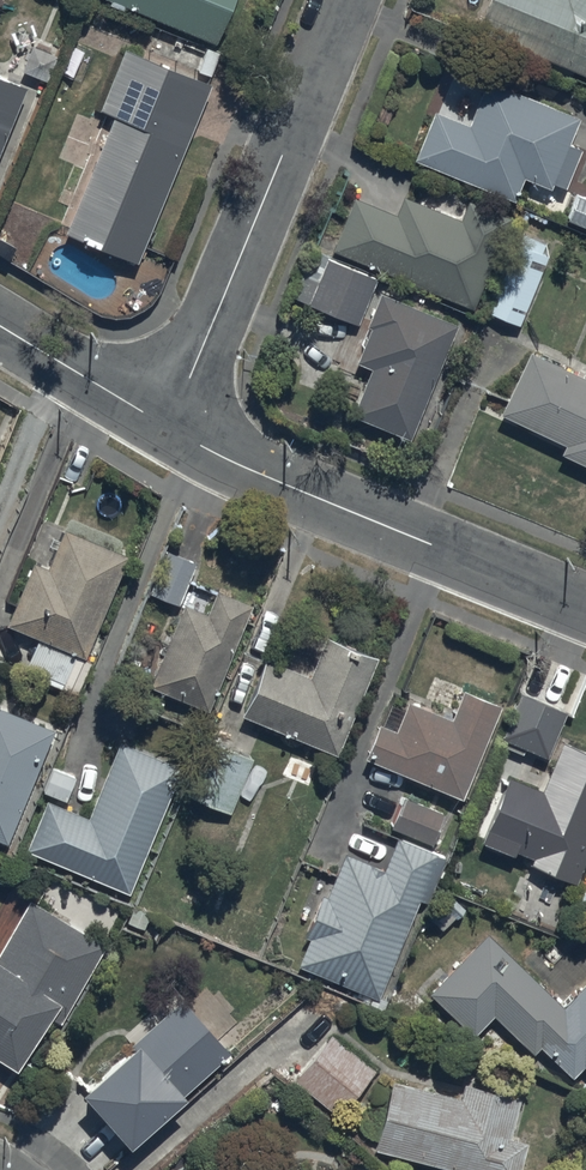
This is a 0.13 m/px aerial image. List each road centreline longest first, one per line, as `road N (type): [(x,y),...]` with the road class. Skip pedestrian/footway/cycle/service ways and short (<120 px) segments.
road 1 (residential): [(170,428),(347,0)]
road 2 (residential): [(170,428),(235,464),(585,609)]
road 3 (residential): [(0,326),(170,428)]

